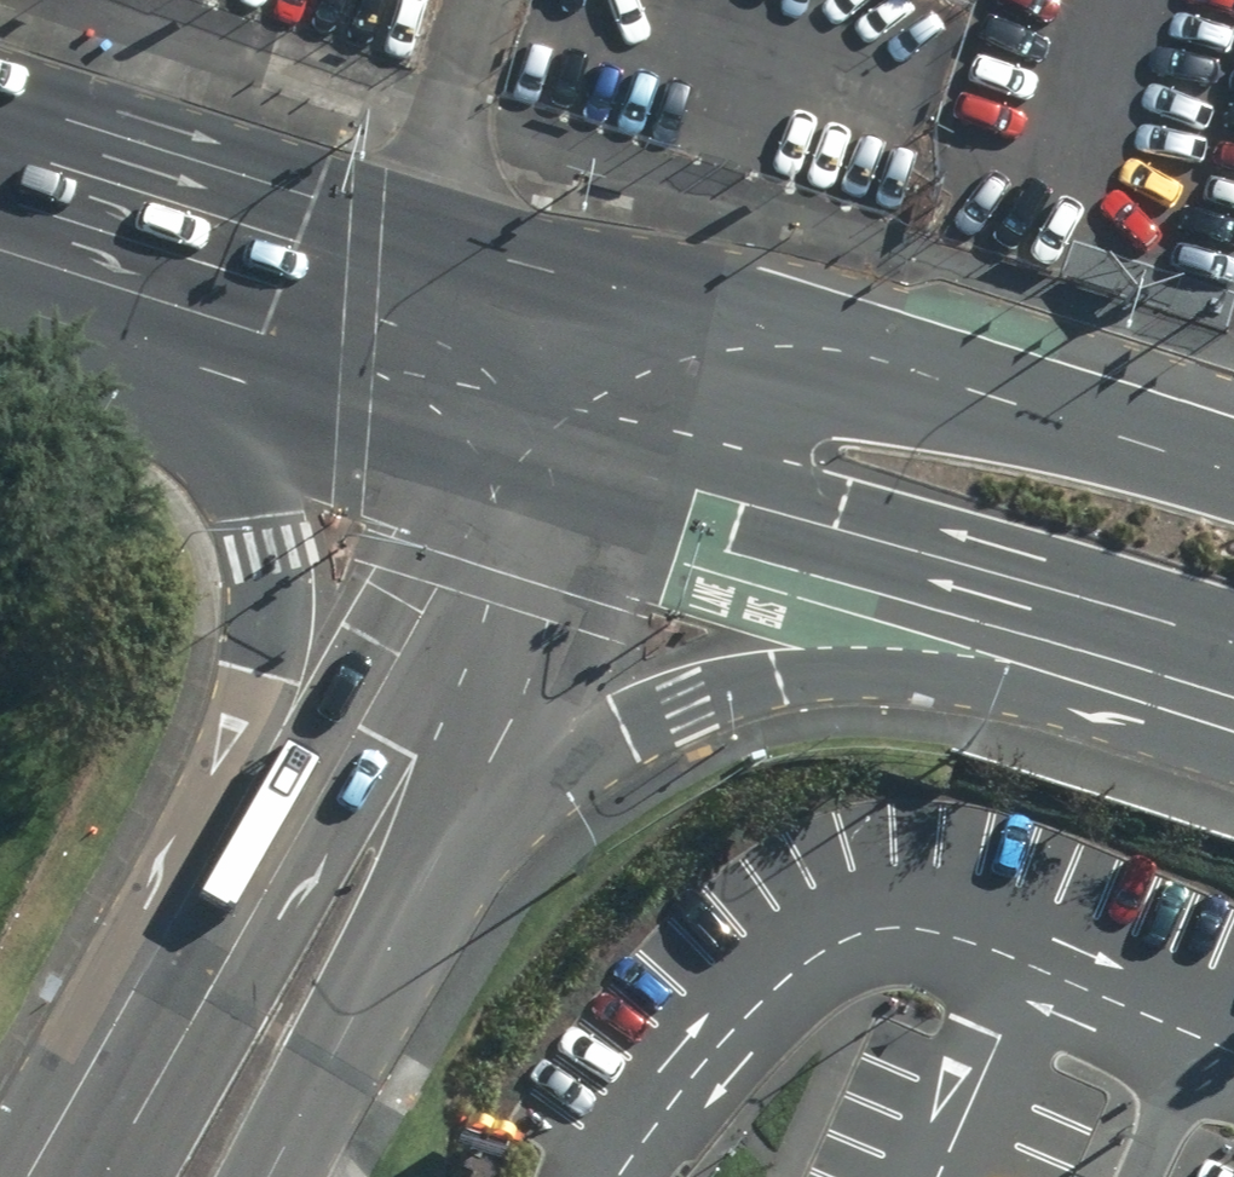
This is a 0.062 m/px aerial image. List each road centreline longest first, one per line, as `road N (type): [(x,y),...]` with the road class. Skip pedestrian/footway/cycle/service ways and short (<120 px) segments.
road 1 (primary): [(1233,679),(1046,651),(876,666),(694,715),(583,782),(502,844),(354,1008)]
road 2 (primary): [(269,843),(292,690),(272,556),(212,417),(172,364),(110,307),(0,241)]
road 3 (primary): [(1233,668),(615,463)]
road 4 (secondary): [(615,463),(555,604),(354,1008)]
road 5 (primary): [(668,313),(1233,480)]
road 6 (secondary): [(269,843),(366,649),(467,413)]
road 7 (secondary): [(112,1176),(269,843)]
road 8 (primary): [(270,256),(0,190)]
road 9 (primary): [(467,413),(270,256)]
road 10 (primary): [(270,256),(521,269)]
road 11 (secondary): [(354,1008),(264,1176)]
road 12 (secondary): [(668,313),(615,463)]
road 13 (primary): [(615,463),(467,413)]
road 14 (secondary): [(467,413),(521,269)]
road 15 (primary): [(521,269),(668,313)]

